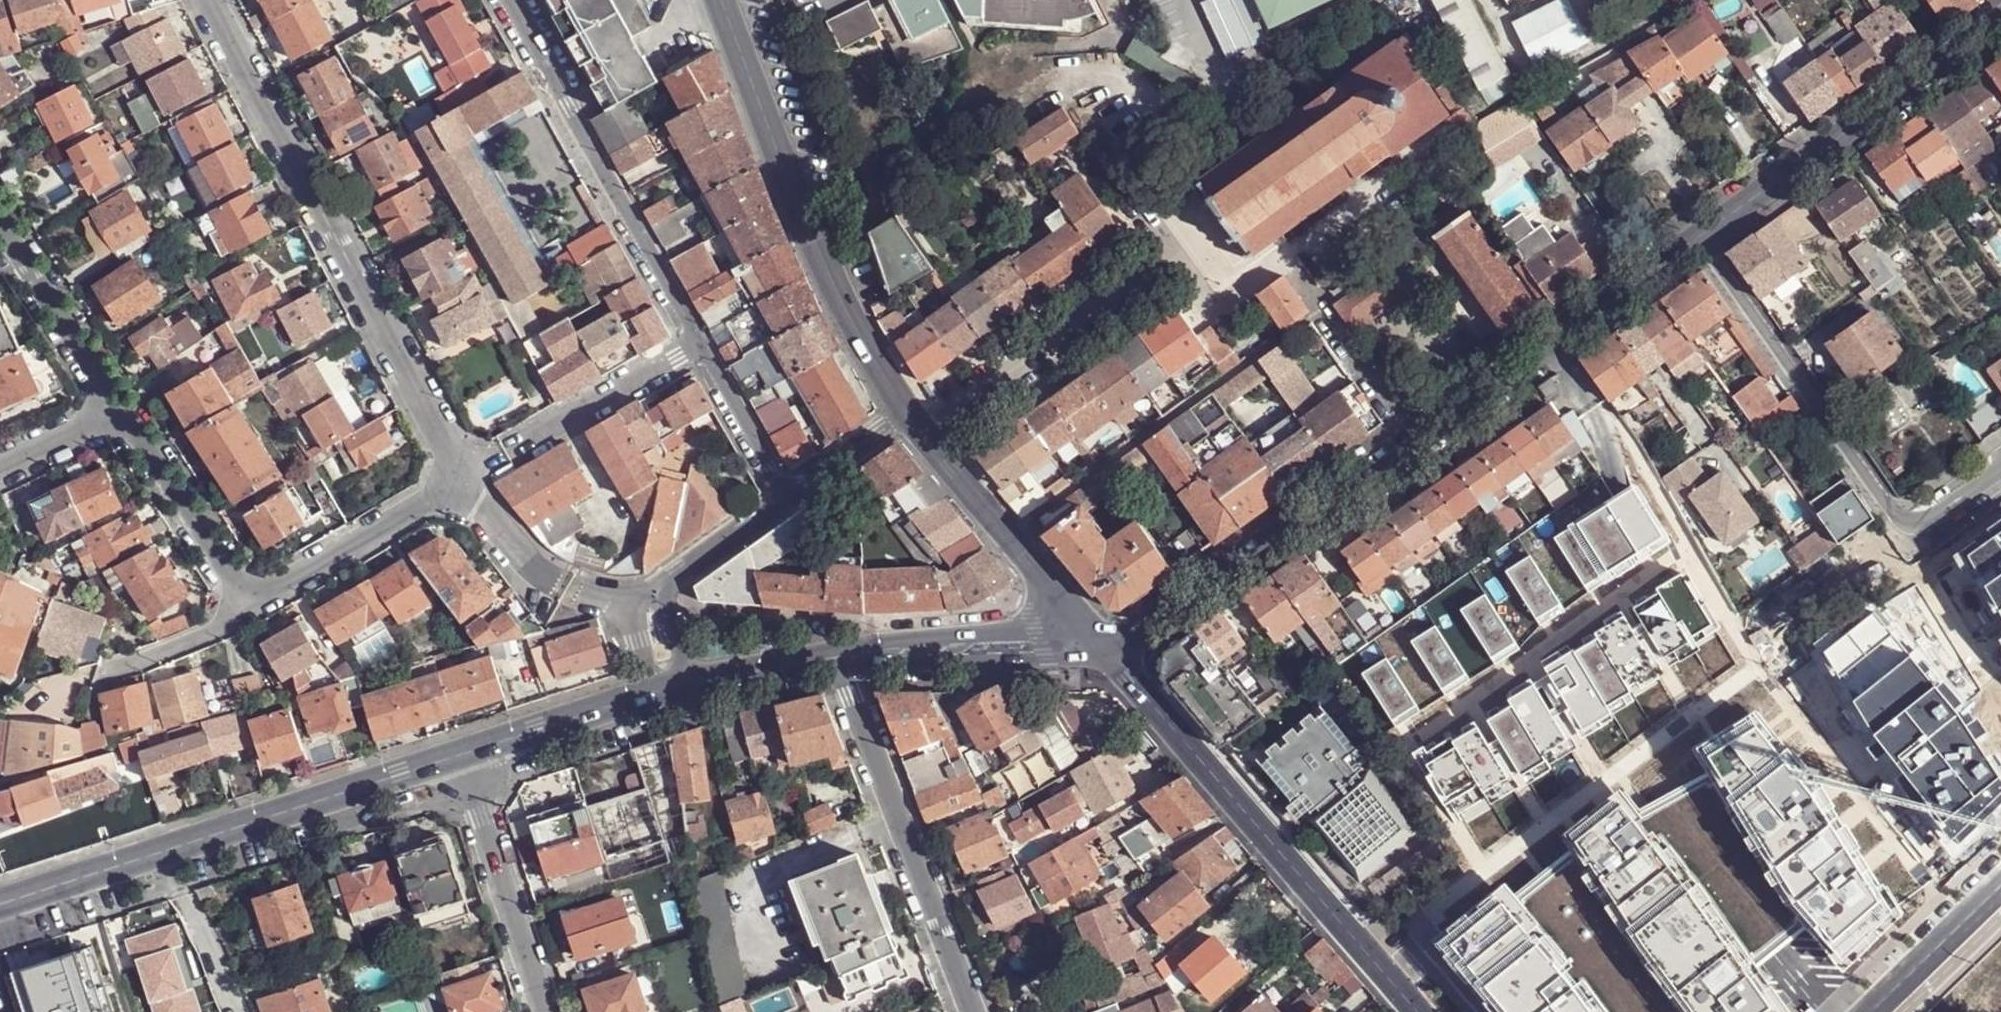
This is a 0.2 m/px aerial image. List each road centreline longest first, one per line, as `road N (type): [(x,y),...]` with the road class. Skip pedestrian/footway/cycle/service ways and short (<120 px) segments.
road 1 (residential): [(213,0),(468,476)]
road 2 (tertiary): [(1421,1011),(1097,646)]
road 3 (residential): [(0,905),(464,760)]
road 4 (residential): [(1695,237),(1899,514),(1930,517),(2000,466)]
road 5 (tertiary): [(910,410),(862,337),(811,233),(720,0)]
road 6 (residential): [(511,0),(697,345)]
road 7 (residential): [(974,1011),(838,657)]
road 8 (residential): [(1409,439),(1138,635),(1097,646)]
road 9 (residential): [(2000,23),(1695,237)]
road 10 (residential): [(1695,237),(1409,439)]
road 11 (residential): [(1175,253),(928,432)]
road 12 (tertiary): [(1097,646),(928,432)]
road 13 (residential): [(468,476),(697,345)]
road 14 (residential): [(545,1011),(464,760)]
road 15 (residential): [(838,657),(1097,646)]
road 16 (residential): [(251,608),(468,476)]
road 17 (residential): [(123,412),(251,608)]
road 18 (residential): [(0,229),(123,412)]
road 19 (residential): [(627,606),(564,590),(521,560),(468,476)]
road 20 (residential): [(464,760),(651,695)]
road 21 (residential): [(1409,439),(1297,279)]
road 22 (residential): [(697,345),(790,500)]
road 23 (residential): [(2000,890),(1872,1011)]
road 24 (residential): [(97,674),(211,632),(251,608)]
road 25 (residential): [(689,683),(838,657)]
road 26 (residential): [(667,586),(790,500)]
road 27 (residential): [(790,500),(910,410)]
road 28 (residential): [(1280,254),(1225,294),(1210,295),(1175,253)]
road 29 (residential): [(123,412),(0,468)]

